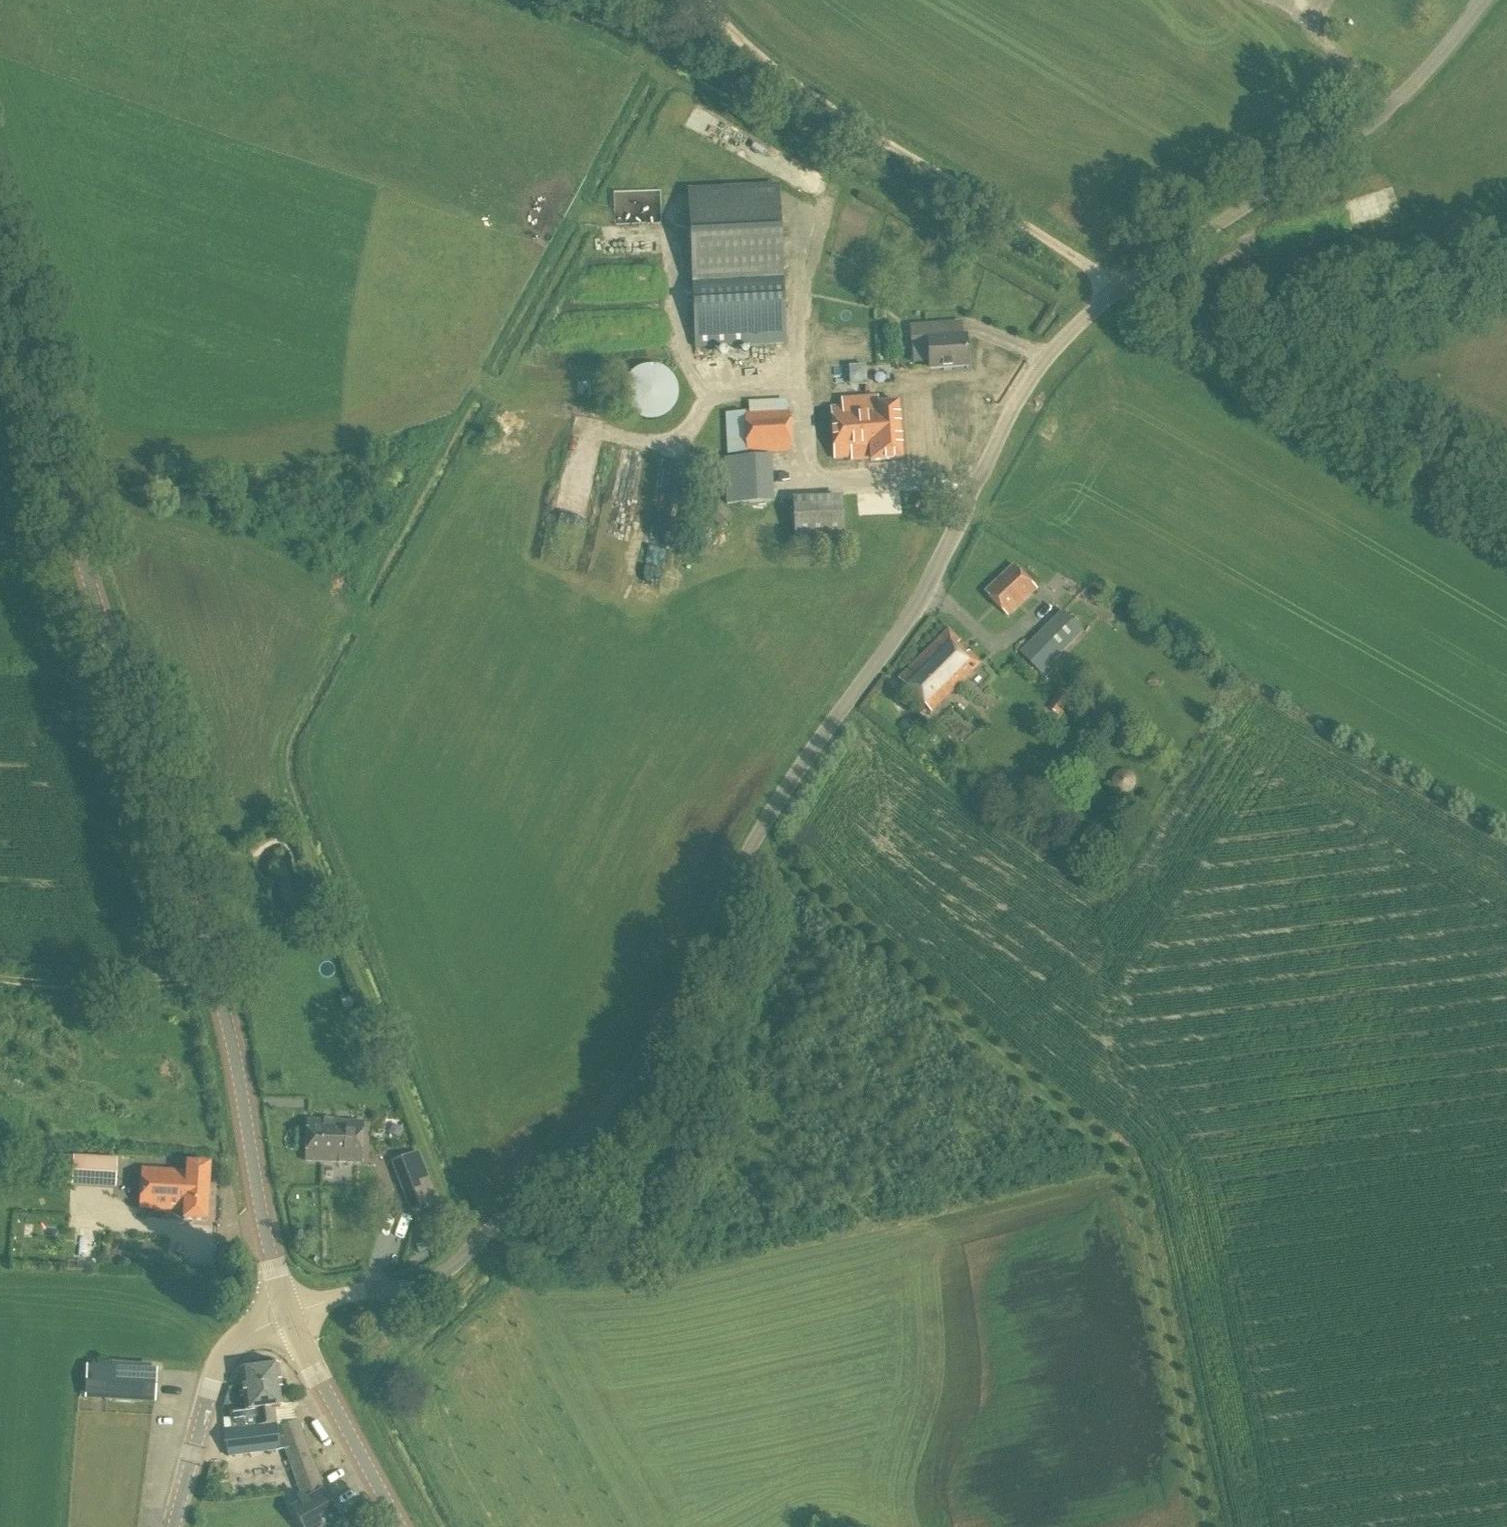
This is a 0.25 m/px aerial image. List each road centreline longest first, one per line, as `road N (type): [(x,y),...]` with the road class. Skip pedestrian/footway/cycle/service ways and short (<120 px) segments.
road 1 (unclassified): [(288,1318),(330,1298),(382,1293),(452,1268),(598,1117),(633,1071),(819,744),(906,626),(1044,364),(1127,279),(1363,125),(1484,0)]
road 2 (secondary): [(288,1318),(214,965),(0,293)]
road 3 (track): [(704,0),(731,31),(1117,289),(1506,517)]
road 4 (track): [(1212,346),(1506,278)]
road 5 (tertiary): [(172,1526),(215,1366),(288,1318)]
road 6 (secondary): [(399,1526),(288,1318)]

